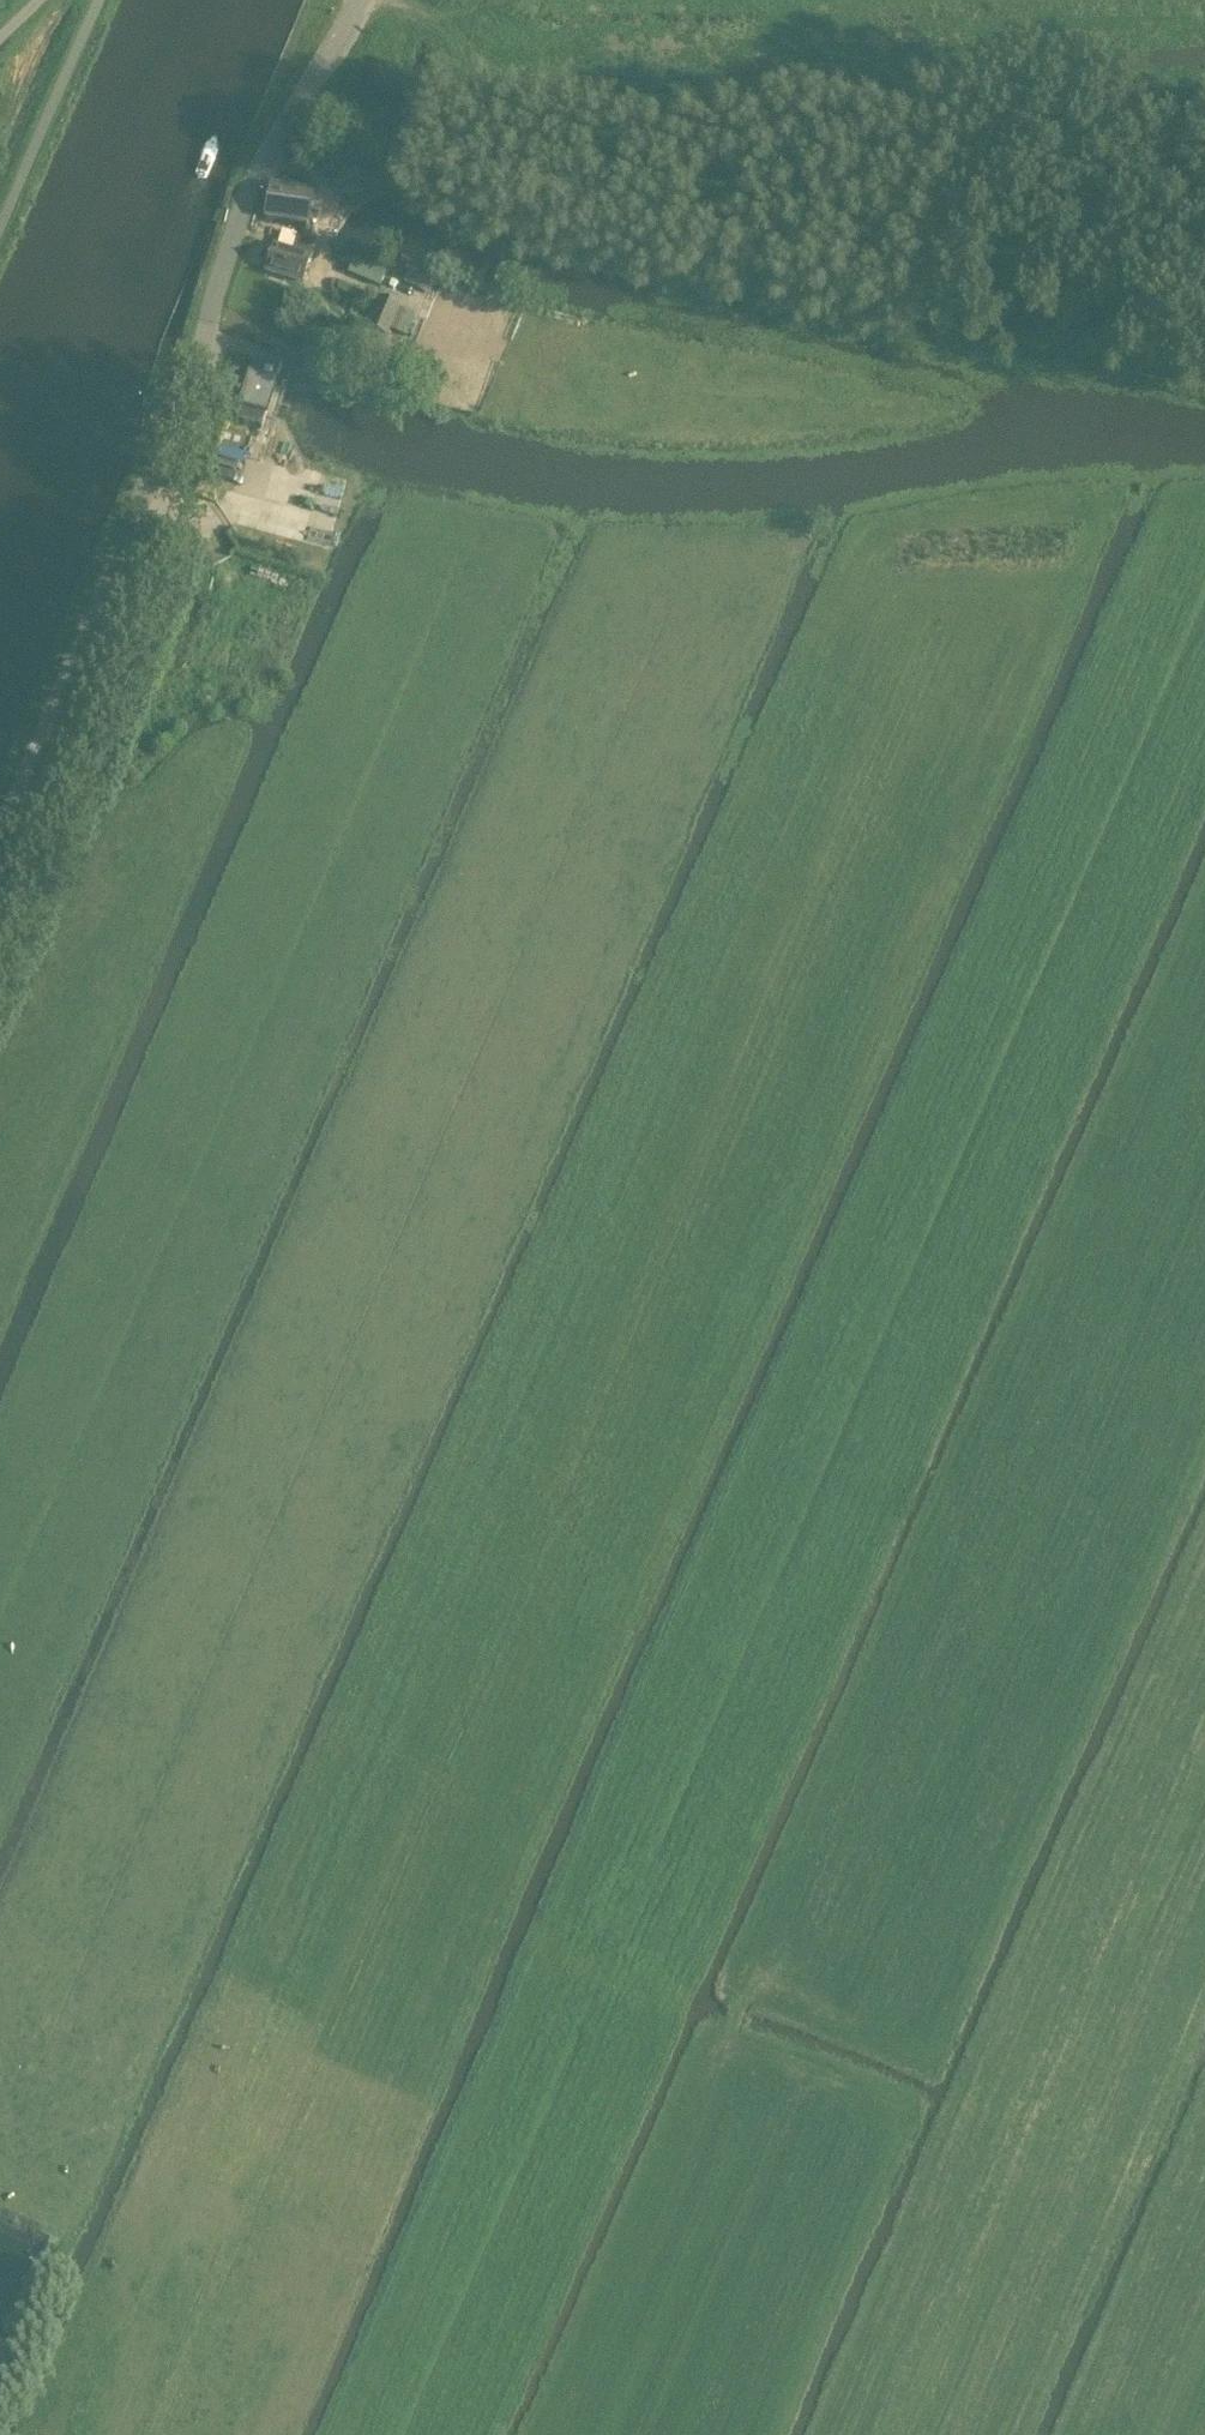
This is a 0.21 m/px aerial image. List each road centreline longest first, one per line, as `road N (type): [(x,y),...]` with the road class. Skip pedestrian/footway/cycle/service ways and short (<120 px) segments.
road 1 (unclassified): [(0,830),(160,471),(279,135),(363,0)]

